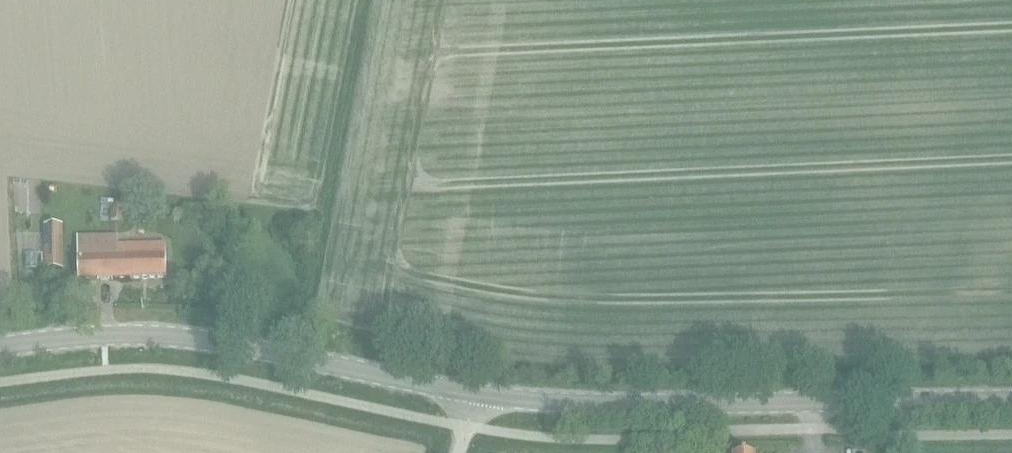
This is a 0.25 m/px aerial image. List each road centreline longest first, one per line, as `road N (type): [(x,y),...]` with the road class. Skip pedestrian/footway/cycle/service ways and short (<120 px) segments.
road 1 (tertiary): [(473,394),(647,403),(1011,401)]
road 2 (tertiary): [(0,346),(194,335),(473,394)]

